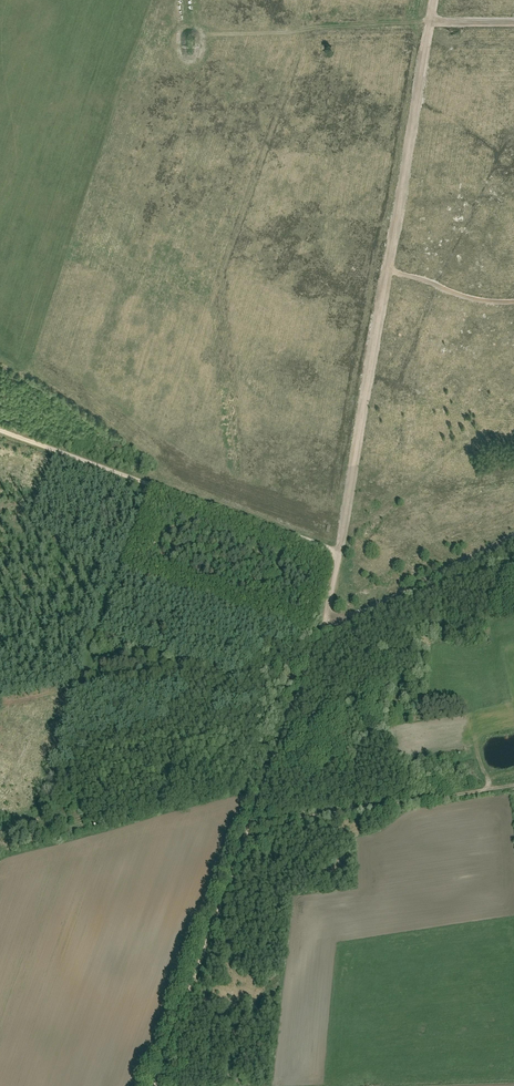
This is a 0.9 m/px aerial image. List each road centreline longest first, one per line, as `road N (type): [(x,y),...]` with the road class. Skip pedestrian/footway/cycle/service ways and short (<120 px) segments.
road 1 (track): [(0,436),(338,566),(328,617),(157,1085)]
road 2 (track): [(513,538),(350,617),(328,617)]

